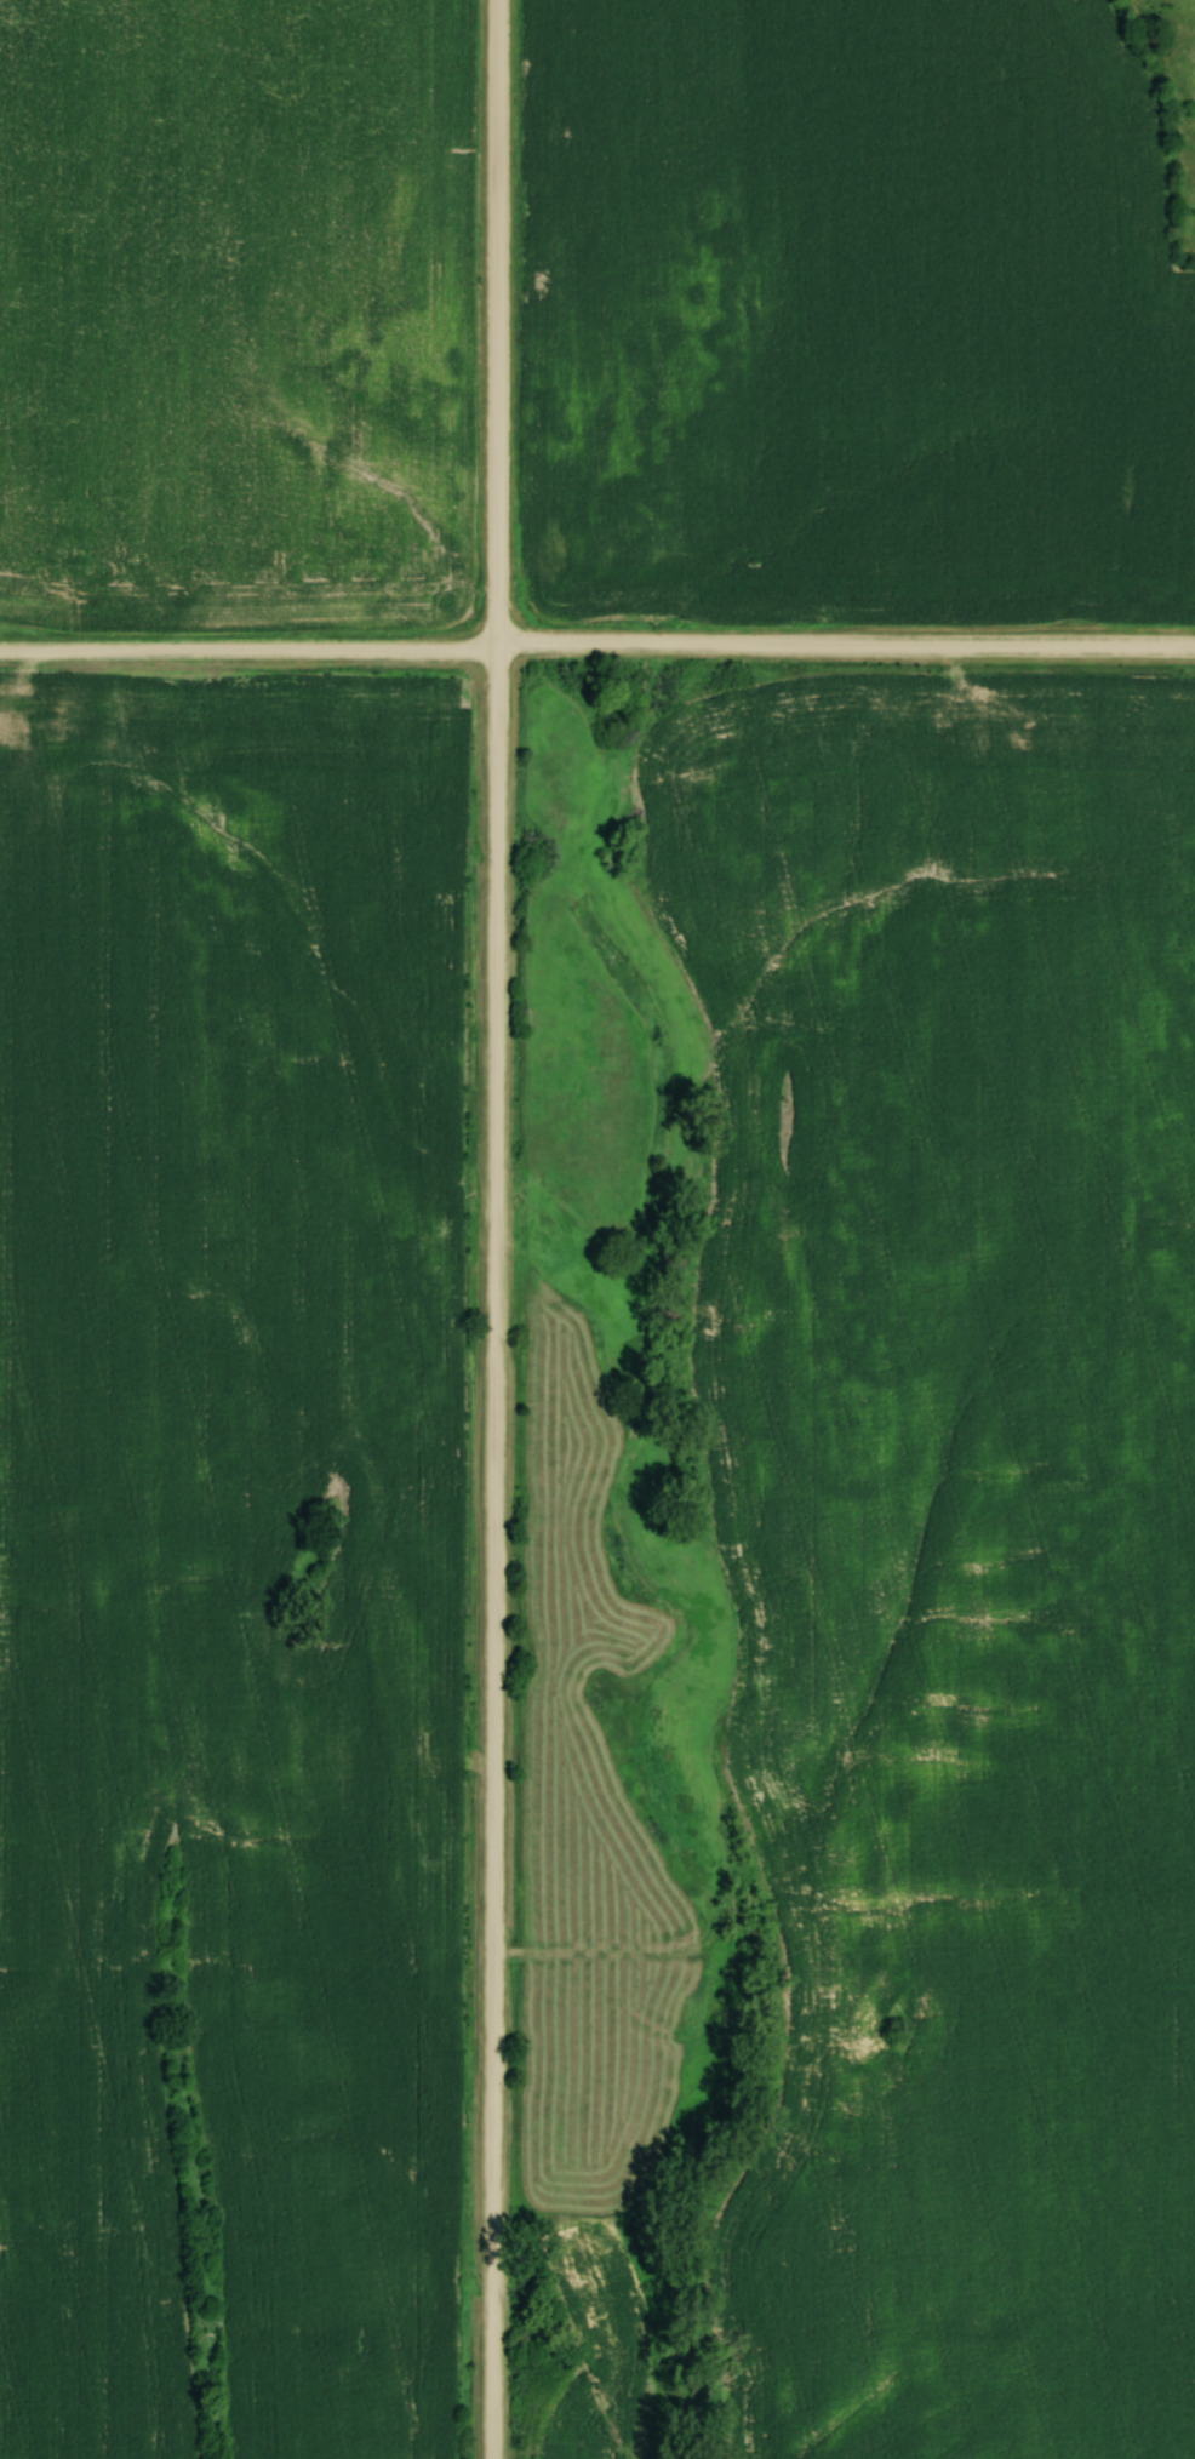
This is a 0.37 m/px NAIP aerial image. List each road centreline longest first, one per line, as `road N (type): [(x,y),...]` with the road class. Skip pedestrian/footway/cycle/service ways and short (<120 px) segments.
road 1 (tertiary): [(491,2458),(498,0)]
road 2 (residential): [(1194,648),(537,645),(0,653)]

